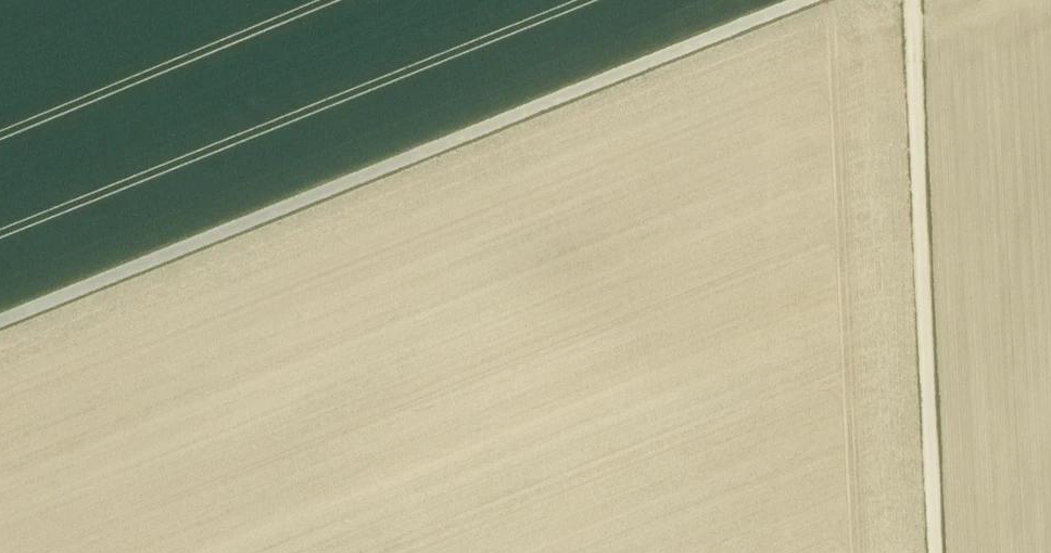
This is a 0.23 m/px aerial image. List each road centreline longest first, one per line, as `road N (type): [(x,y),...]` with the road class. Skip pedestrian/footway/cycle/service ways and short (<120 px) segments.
road 1 (track): [(909,0),(935,552)]

